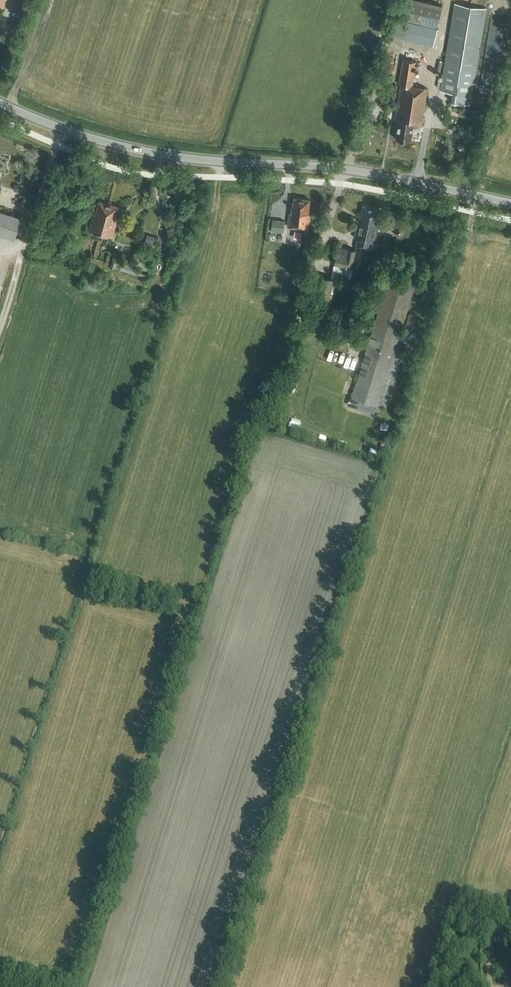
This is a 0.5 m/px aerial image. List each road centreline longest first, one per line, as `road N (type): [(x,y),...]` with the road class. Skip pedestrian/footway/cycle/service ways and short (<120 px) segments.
road 1 (secondary): [(510,203),(343,169),(144,151),(0,102)]

